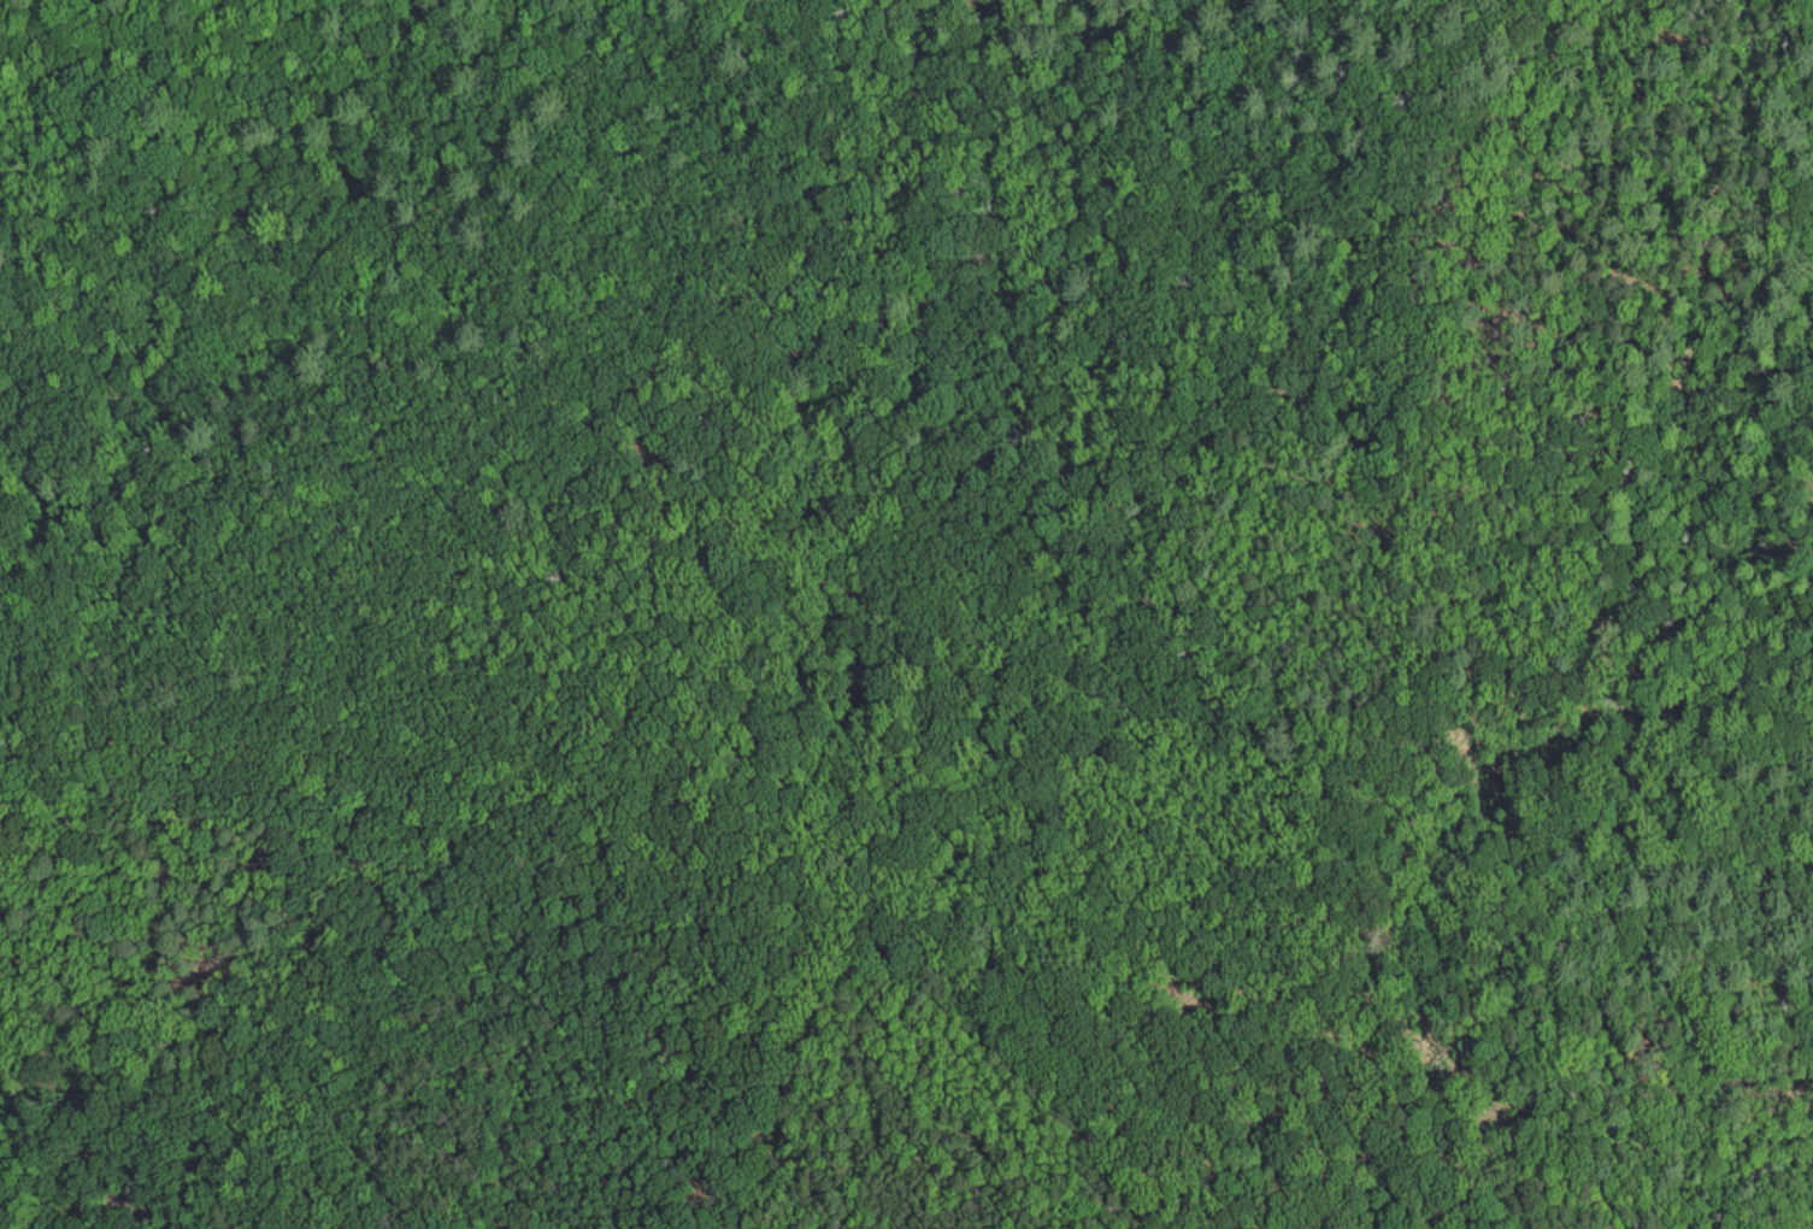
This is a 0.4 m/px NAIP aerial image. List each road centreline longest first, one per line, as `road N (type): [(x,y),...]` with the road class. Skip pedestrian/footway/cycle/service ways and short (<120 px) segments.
road 1 (track): [(622,900),(542,839),(385,786),(107,737),(0,729)]

